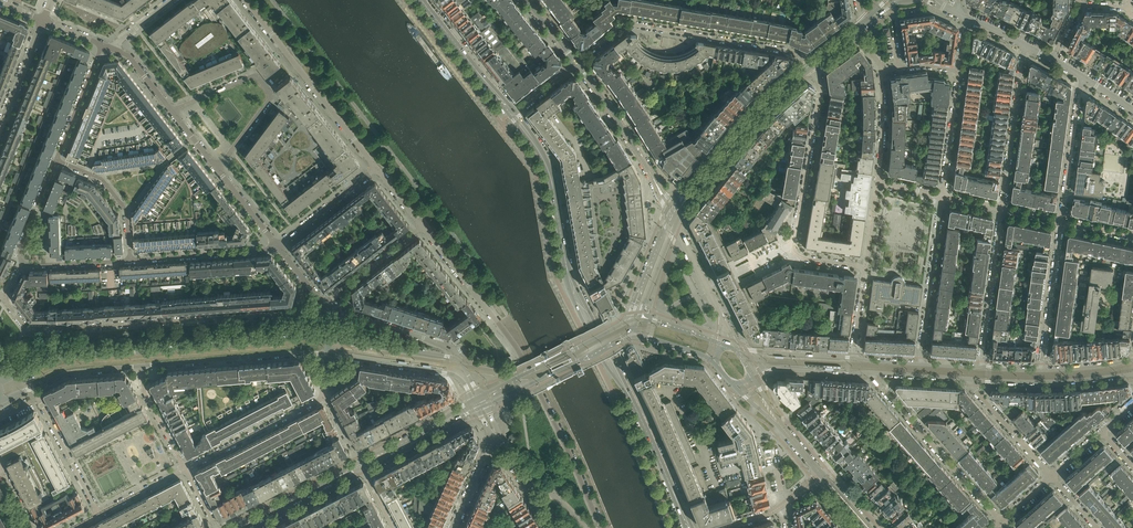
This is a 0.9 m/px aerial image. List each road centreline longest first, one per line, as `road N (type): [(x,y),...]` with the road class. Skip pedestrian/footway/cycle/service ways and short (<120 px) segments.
road 1 (residential): [(601,527),(524,360),(423,227)]
road 2 (residential): [(330,339),(73,357),(0,384)]
road 3 (residential): [(321,312),(29,332),(4,298)]
road 4 (residential): [(809,66),(785,50),(626,23),(576,62)]
road 5 (residential): [(218,168),(273,93),(255,75),(172,110)]
road 6 (tertiary): [(576,295),(550,172),(513,114)]
road 7 (residential): [(875,373),(1001,521)]
road 8 (residential): [(142,367),(328,355)]
road 9 (residential): [(794,243),(821,84),(809,66)]
road 10 (residential): [(576,62),(672,212)]
road 11 (residential): [(943,196),(879,179),(884,71)]
road 12 (residential): [(853,358),(865,266),(802,258),(794,243)]
road 13 (residential): [(919,365),(943,196)]
road 14 (tertiary): [(632,319),(481,397)]
road 15 (residential): [(1002,209),(1025,45)]
road 16 (tertiary): [(485,405),(633,335)]
road 17 (tertiary): [(971,379),(1132,374)]
road 18 (residential): [(328,355),(449,374),(474,401)]
road 19 (residential): [(982,367),(1002,209)]
road 20 (residential): [(323,395),(185,469)]
road 21 (tertiary): [(703,176),(749,119),(809,66)]
road 22 (residential): [(1062,221),(1041,370)]
road 23 (residential): [(129,261),(278,246)]
road 24 (tertiary): [(689,527),(628,392)]
road 25 (residential): [(459,358),(424,337),(321,312)]
road 26 (tertiary): [(513,114),(422,0)]
road 27 (residential): [(1082,77),(1062,221)]
road 28 (residential): [(33,388),(100,513)]
road 29 (residential): [(129,261),(125,210),(102,179),(56,160)]
road 30 (tertiary): [(241,527),(361,465)]
road 31 (residential): [(459,358),(330,339)]
road 32 (residential): [(377,168),(299,67)]
road 33 (residential): [(959,70),(943,196)]
road 34 (residential): [(971,379),(1052,476)]
road 35 (residential): [(423,227),(323,304)]
road 36 (residential): [(278,246),(377,168)]
road 37 (tertiary): [(753,379),(773,370),(875,373)]
road 38 (residential): [(102,45),(56,160)]

